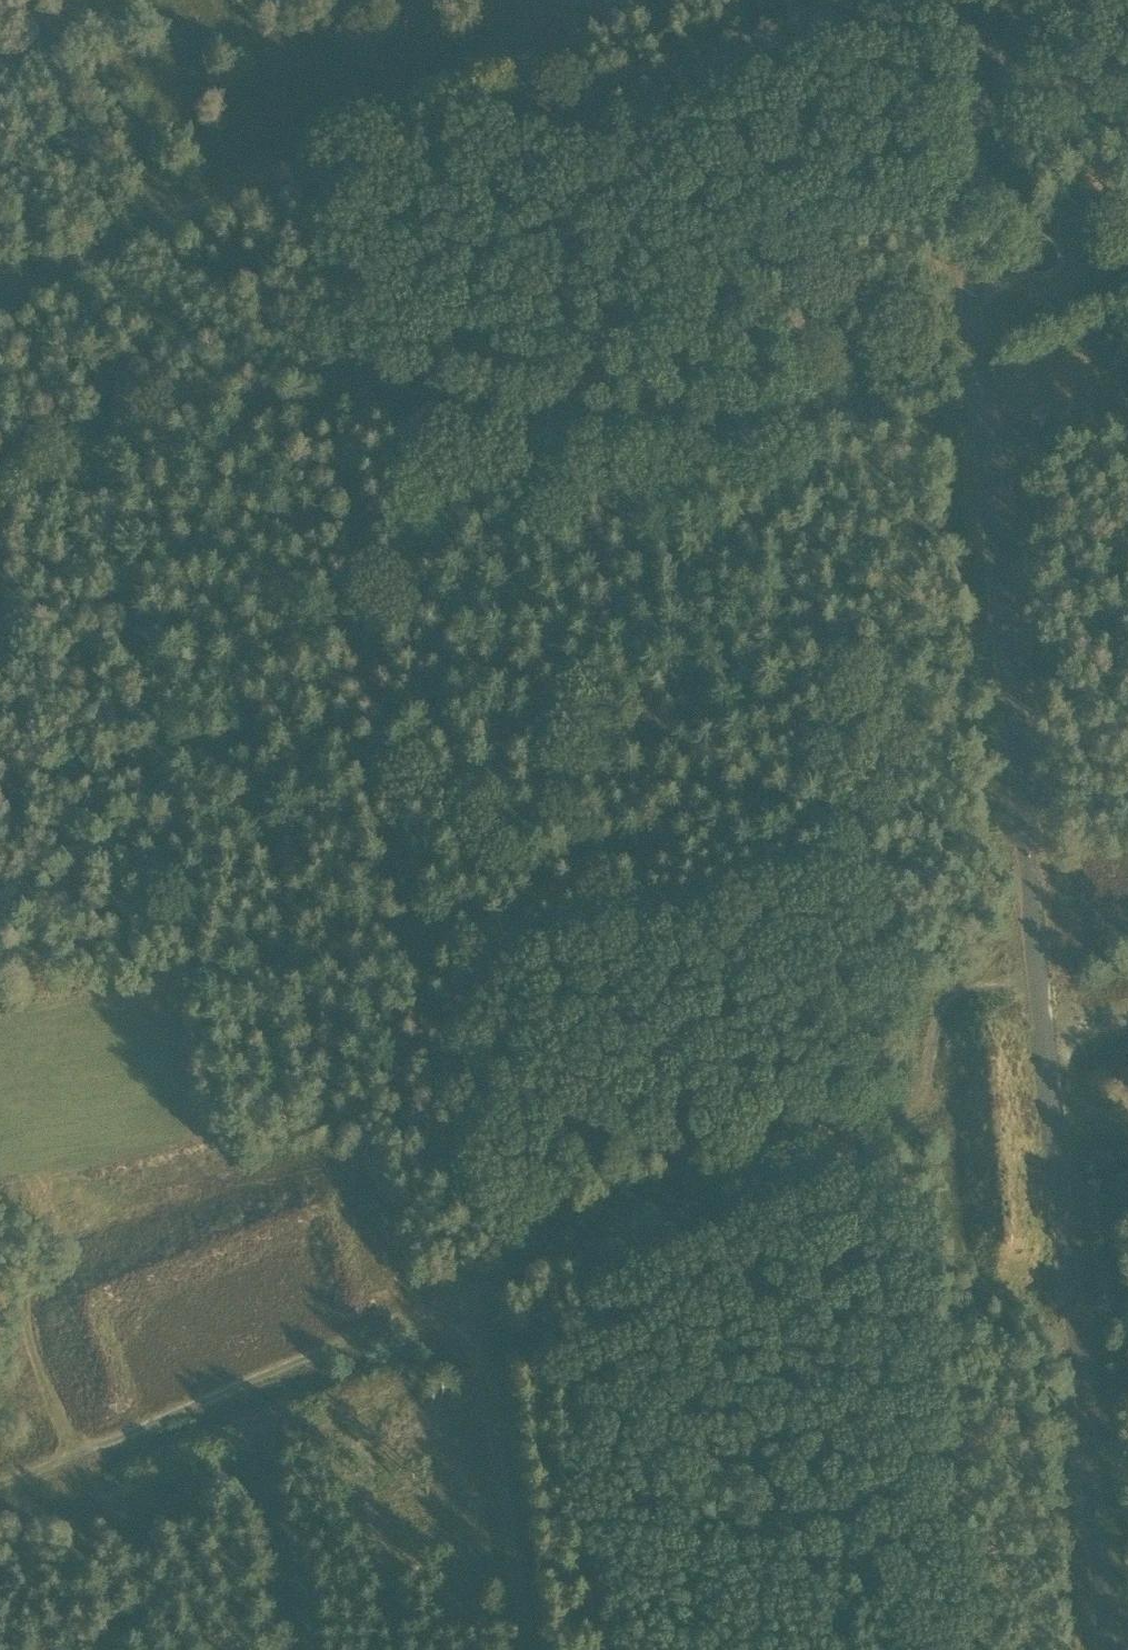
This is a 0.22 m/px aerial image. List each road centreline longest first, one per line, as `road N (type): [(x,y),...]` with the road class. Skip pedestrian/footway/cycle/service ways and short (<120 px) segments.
road 1 (track): [(1014,0),(979,109),(966,252),(1110,1649)]
road 2 (track): [(0,1481),(489,1284),(545,1649)]
road 3 (track): [(653,0),(0,302)]
road 4 (track): [(1044,1002),(989,989),(964,995),(940,1021),(928,1089),(912,1110),(489,1284)]
road 5 (track): [(71,1452),(31,1338),(64,1214),(39,1162)]

